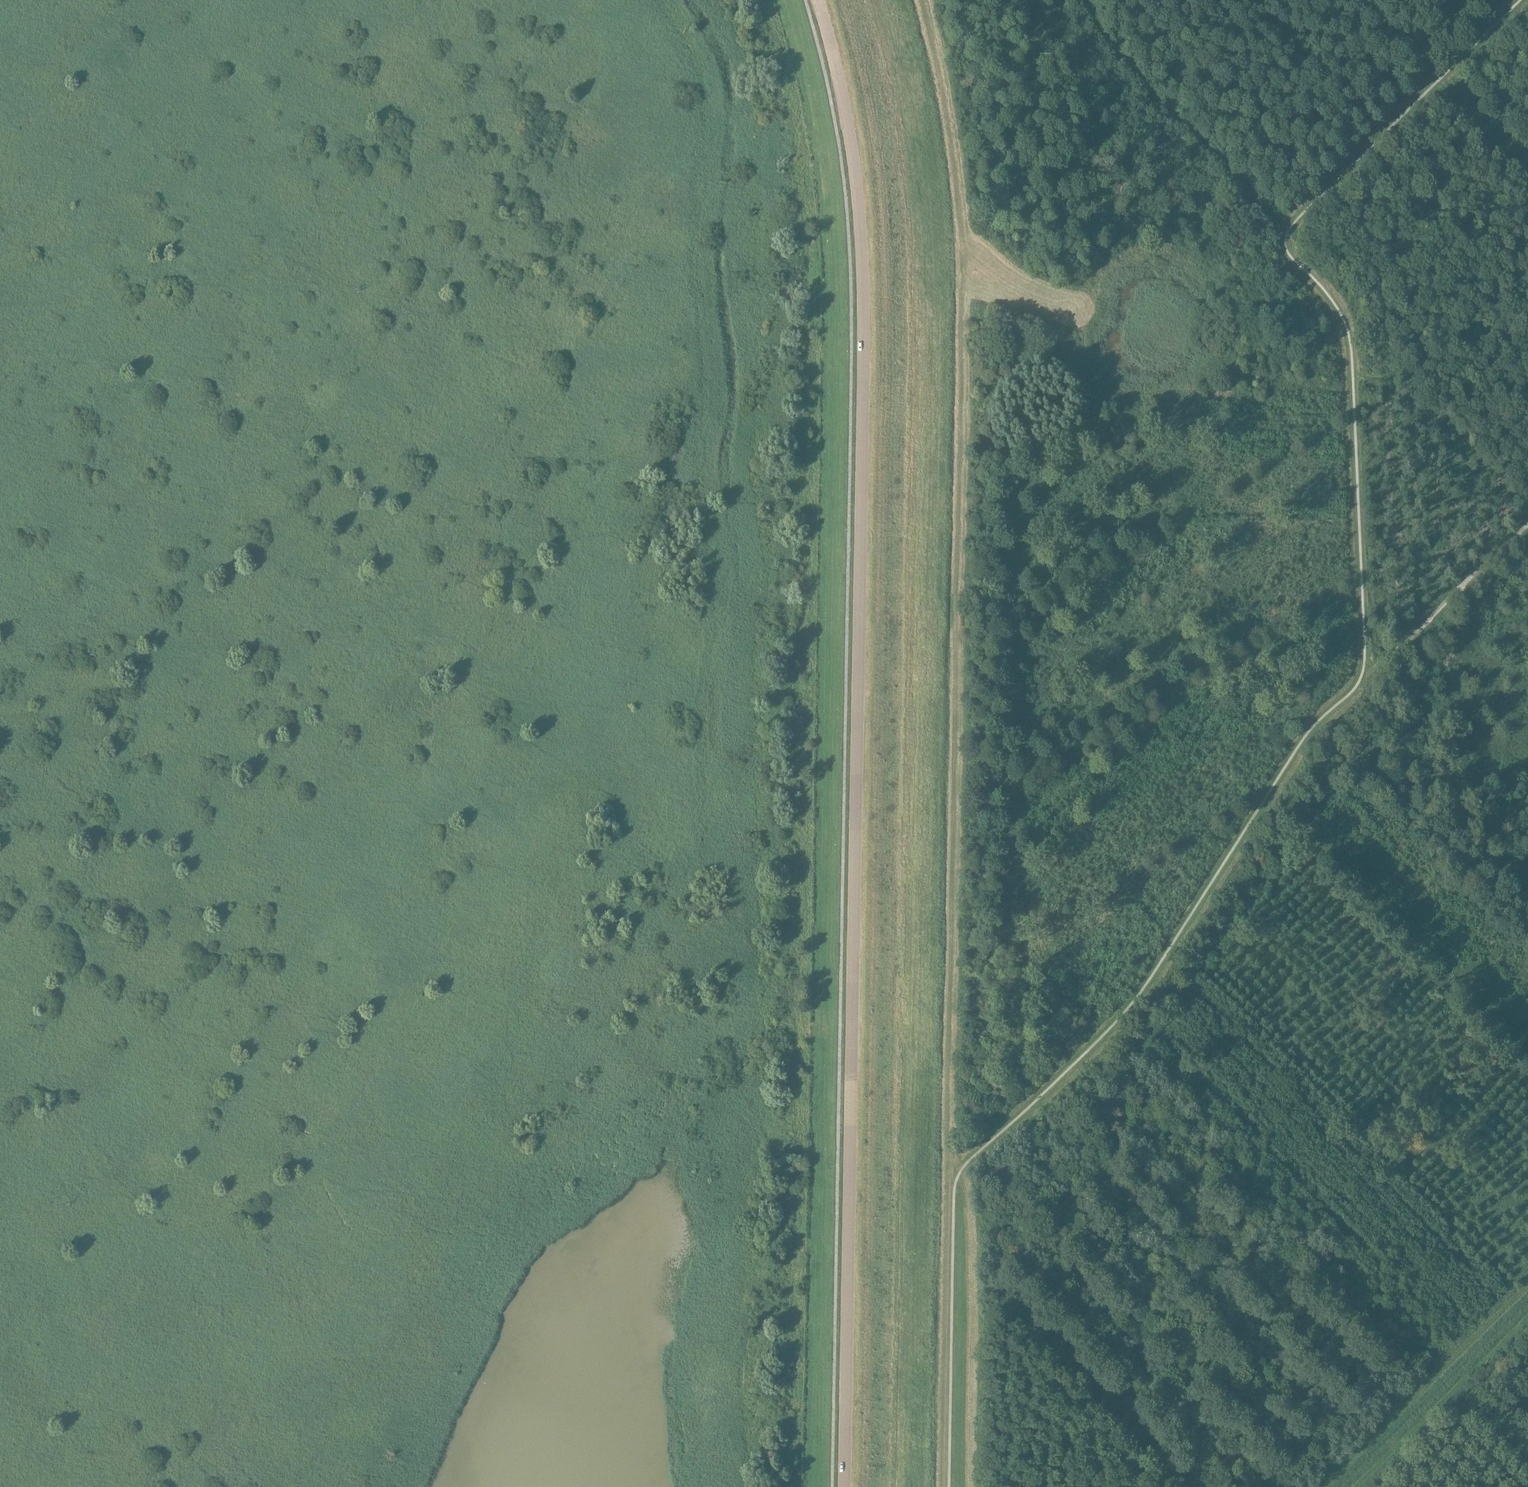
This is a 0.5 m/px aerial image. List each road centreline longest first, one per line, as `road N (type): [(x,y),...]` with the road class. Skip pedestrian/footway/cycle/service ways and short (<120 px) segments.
road 1 (tertiary): [(845,1486),(866,328),(853,151),(819,0)]

